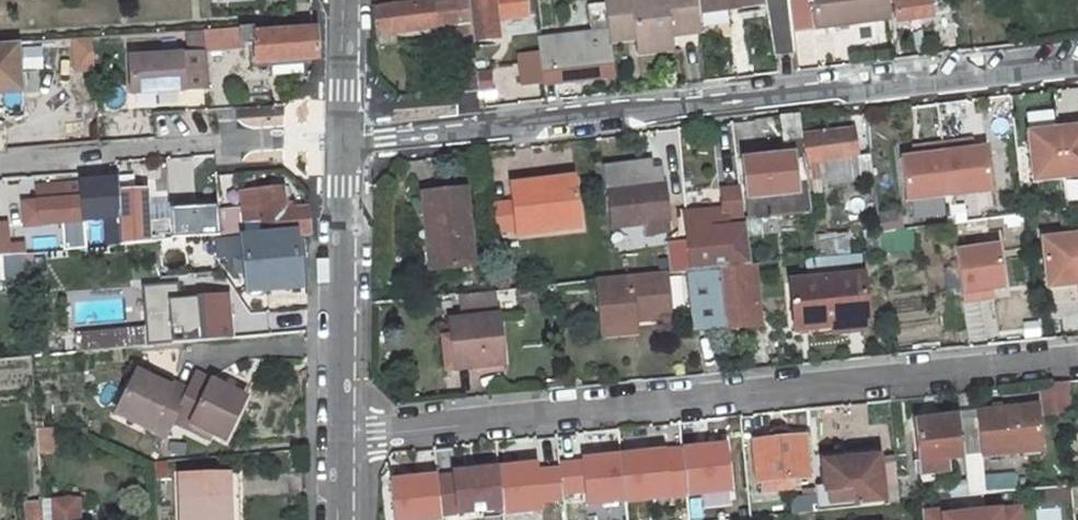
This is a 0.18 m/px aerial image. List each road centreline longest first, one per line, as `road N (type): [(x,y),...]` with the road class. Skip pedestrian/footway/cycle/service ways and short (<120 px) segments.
road 1 (residential): [(1077,359),(337,432)]
road 2 (residential): [(338,134),(487,129),(1077,64)]
road 3 (residential): [(0,159),(338,134)]
road 4 (unclassified): [(337,432),(338,134)]
road 5 (unclassified): [(338,134),(337,0)]

